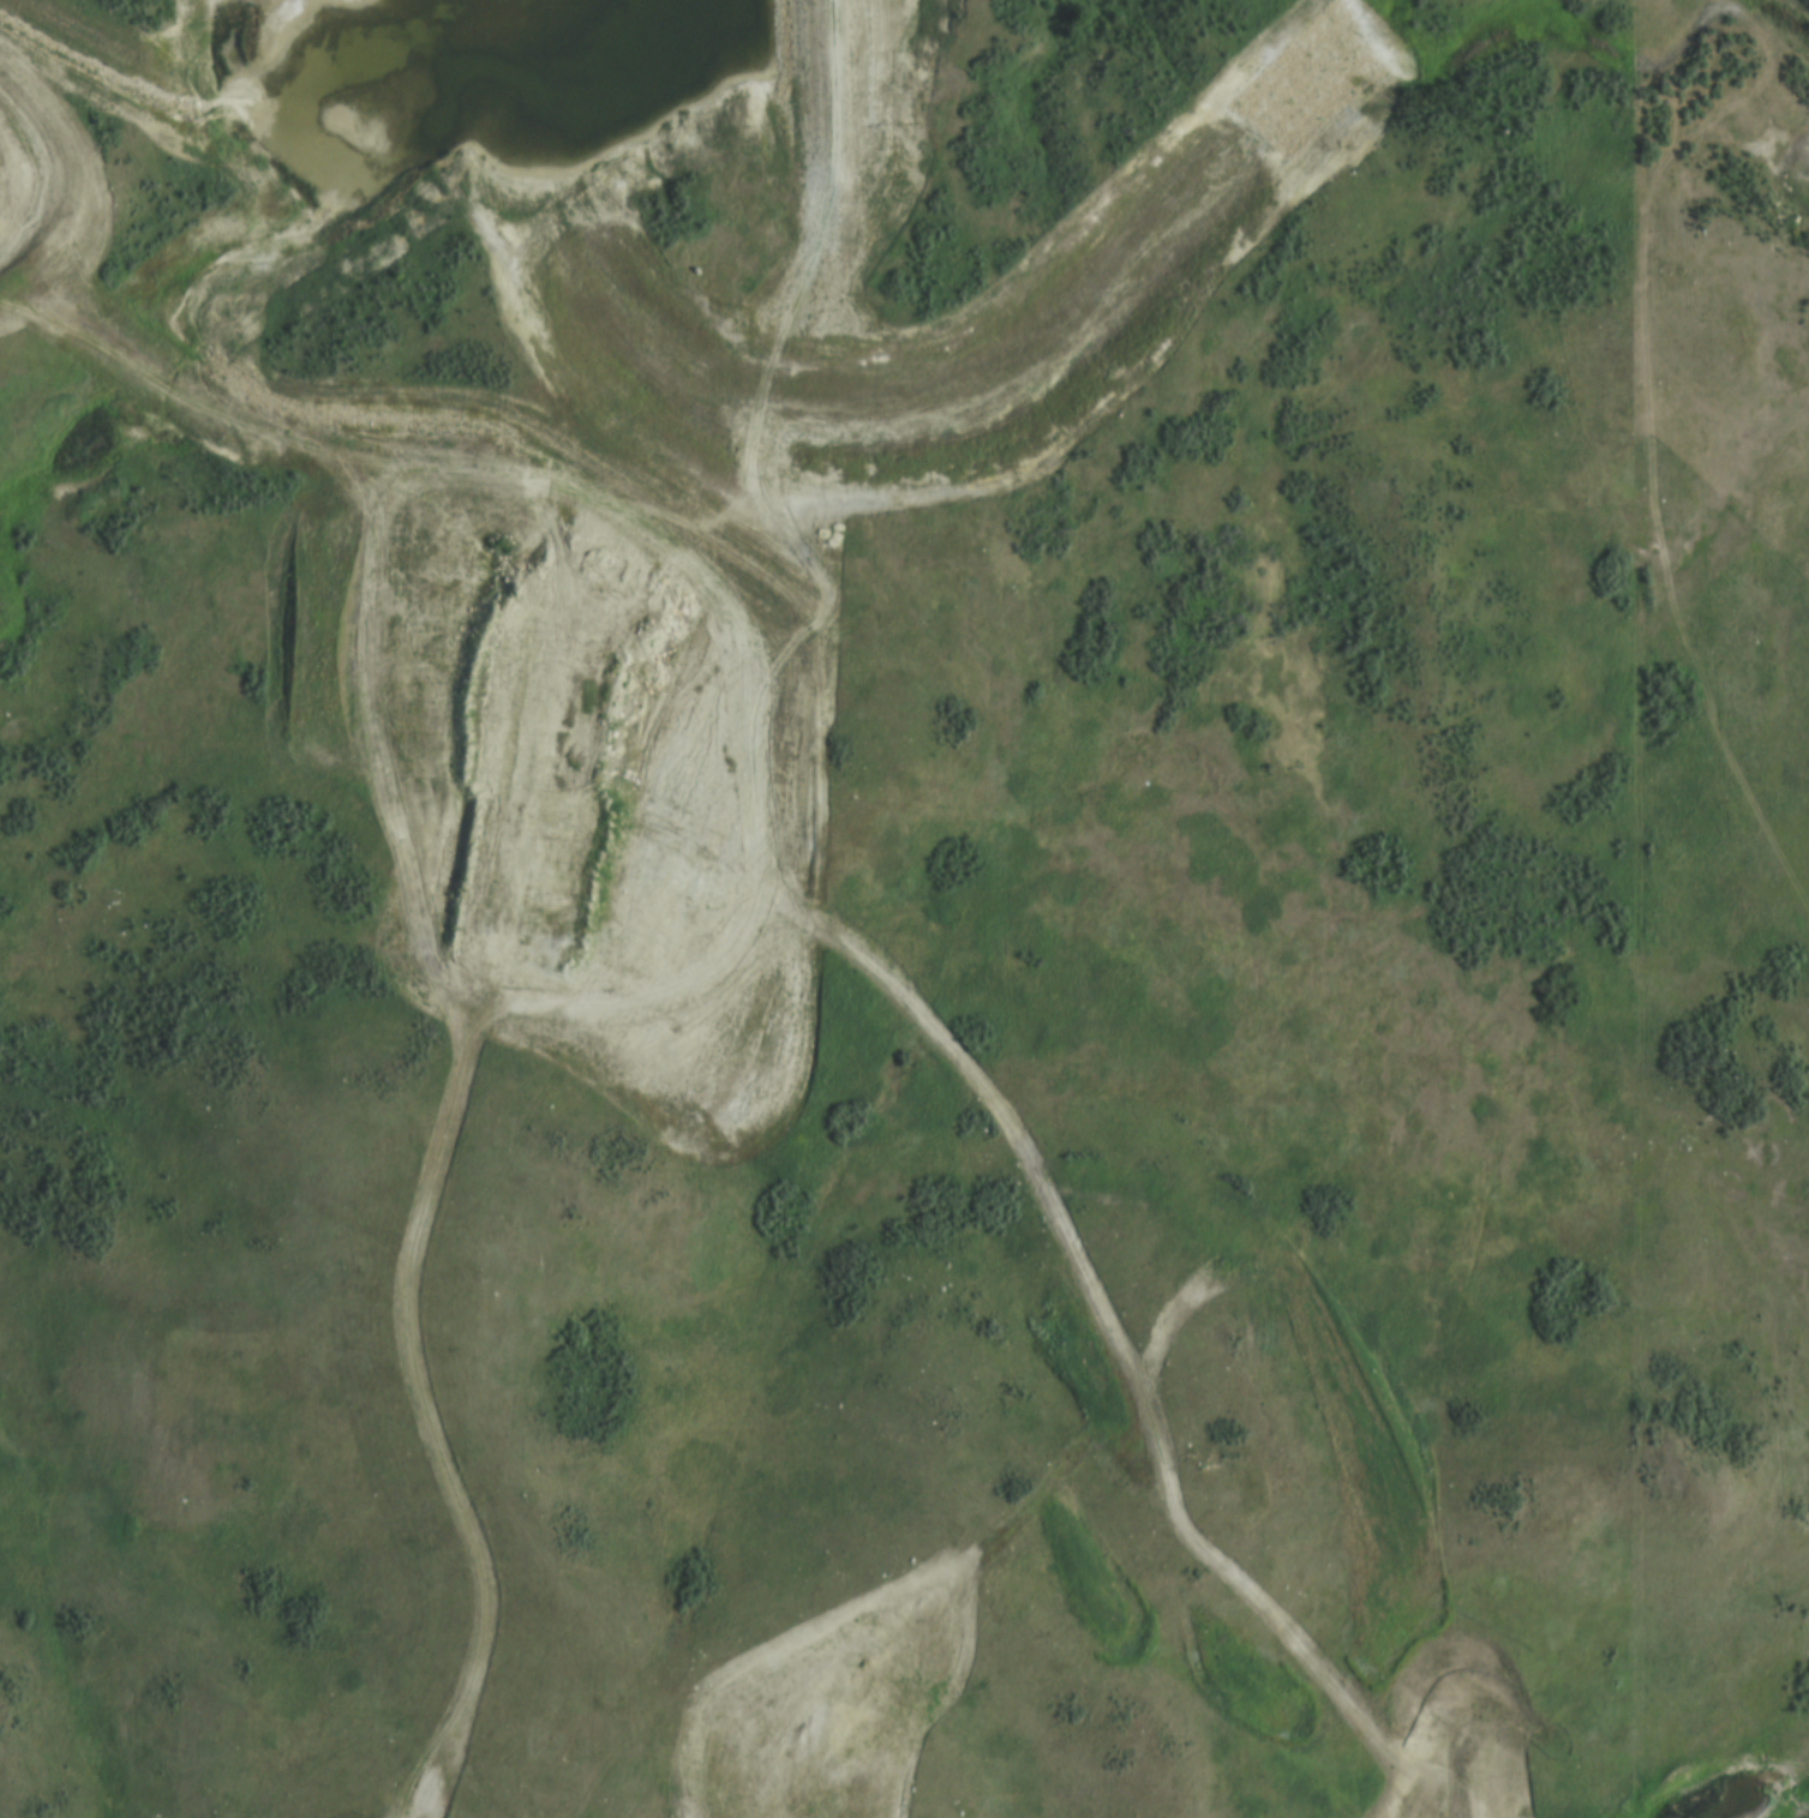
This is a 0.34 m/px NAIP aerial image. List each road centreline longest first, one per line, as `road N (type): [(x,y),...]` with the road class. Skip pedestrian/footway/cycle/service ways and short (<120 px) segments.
road 1 (track): [(1709,0),(1760,38),(1765,62),(1756,90),(1664,158),(1649,186),(1672,582),(1695,672),(1767,828),(1808,895)]

